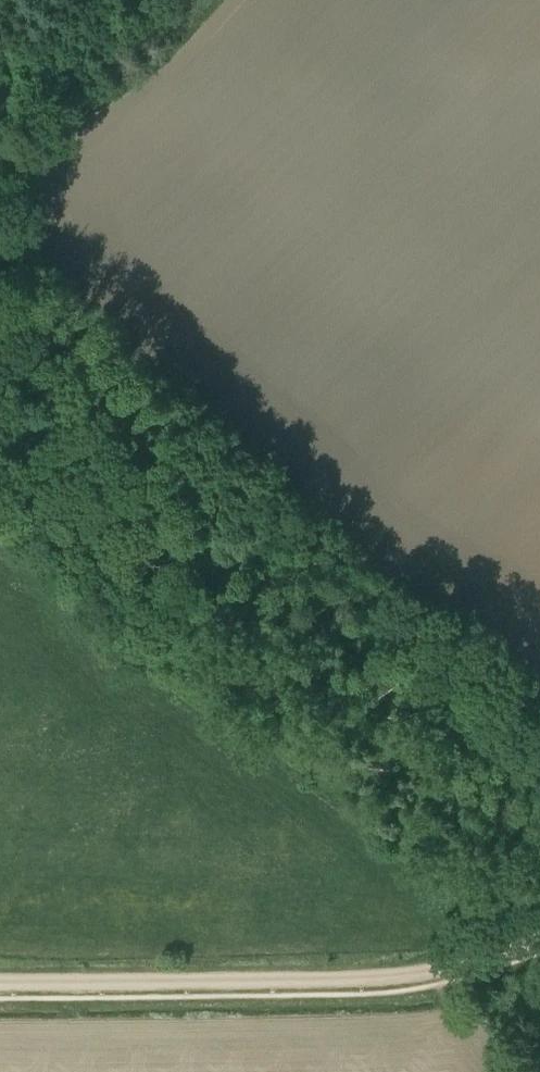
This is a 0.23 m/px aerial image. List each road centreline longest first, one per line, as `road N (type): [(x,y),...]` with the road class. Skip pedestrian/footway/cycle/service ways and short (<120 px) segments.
road 1 (track): [(0,984),(436,983),(539,948)]

